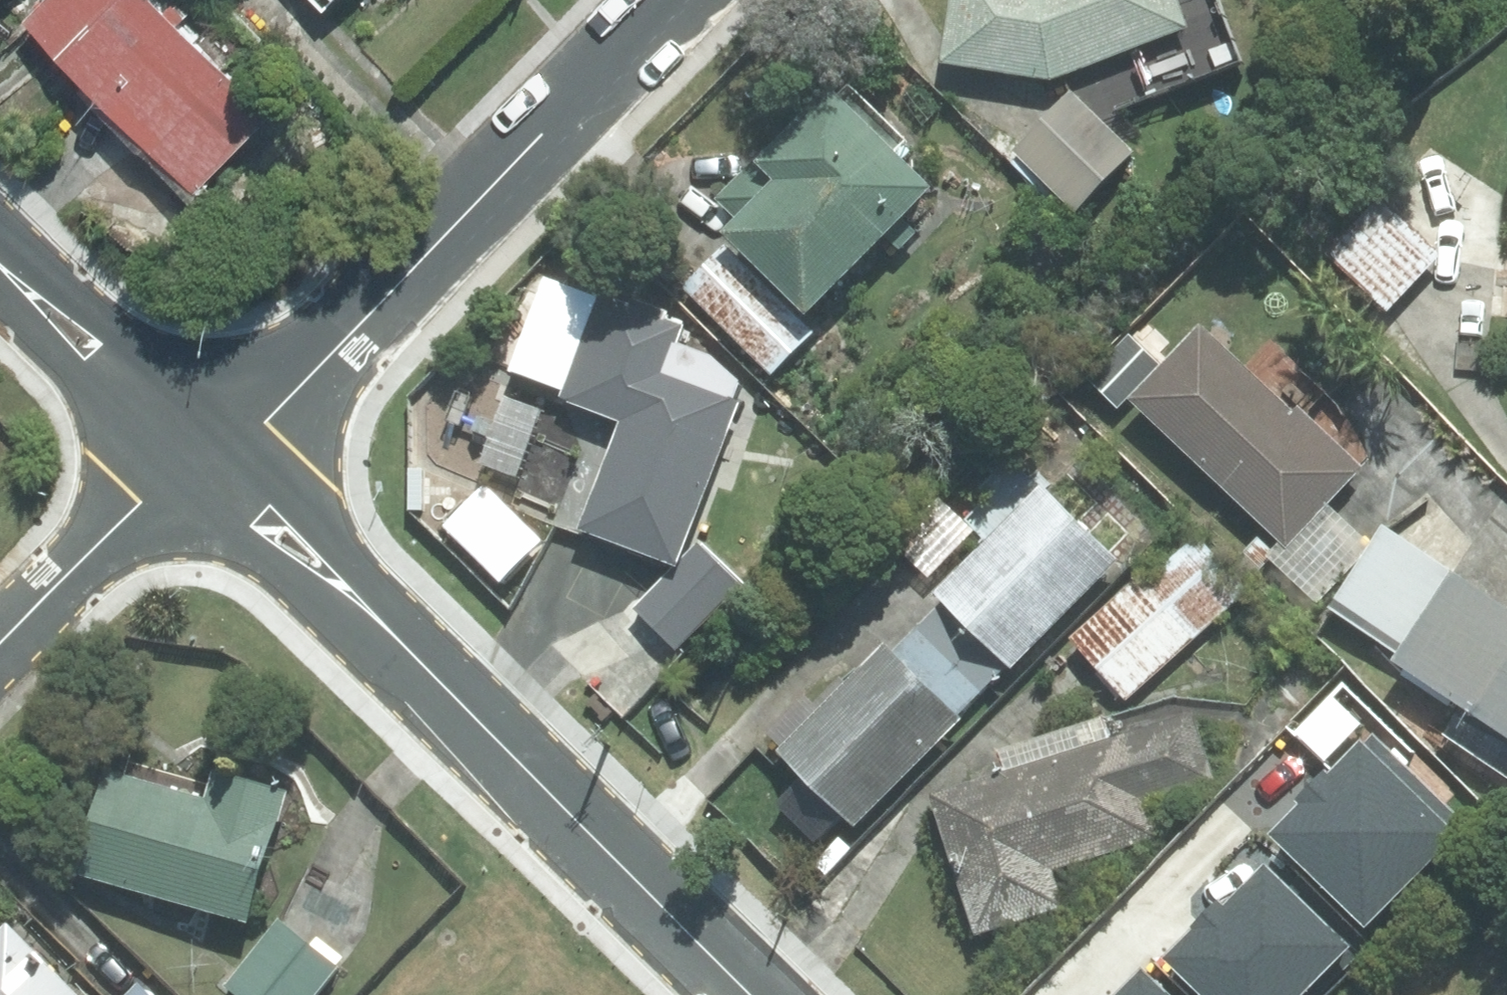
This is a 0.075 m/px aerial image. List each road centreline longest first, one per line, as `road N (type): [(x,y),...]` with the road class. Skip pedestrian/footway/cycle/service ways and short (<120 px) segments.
road 1 (residential): [(750,994),(209,458)]
road 2 (residential): [(209,458),(267,421),(675,0)]
road 3 (residential): [(209,458),(0,268)]
road 4 (residential): [(0,645),(140,504),(209,458)]

